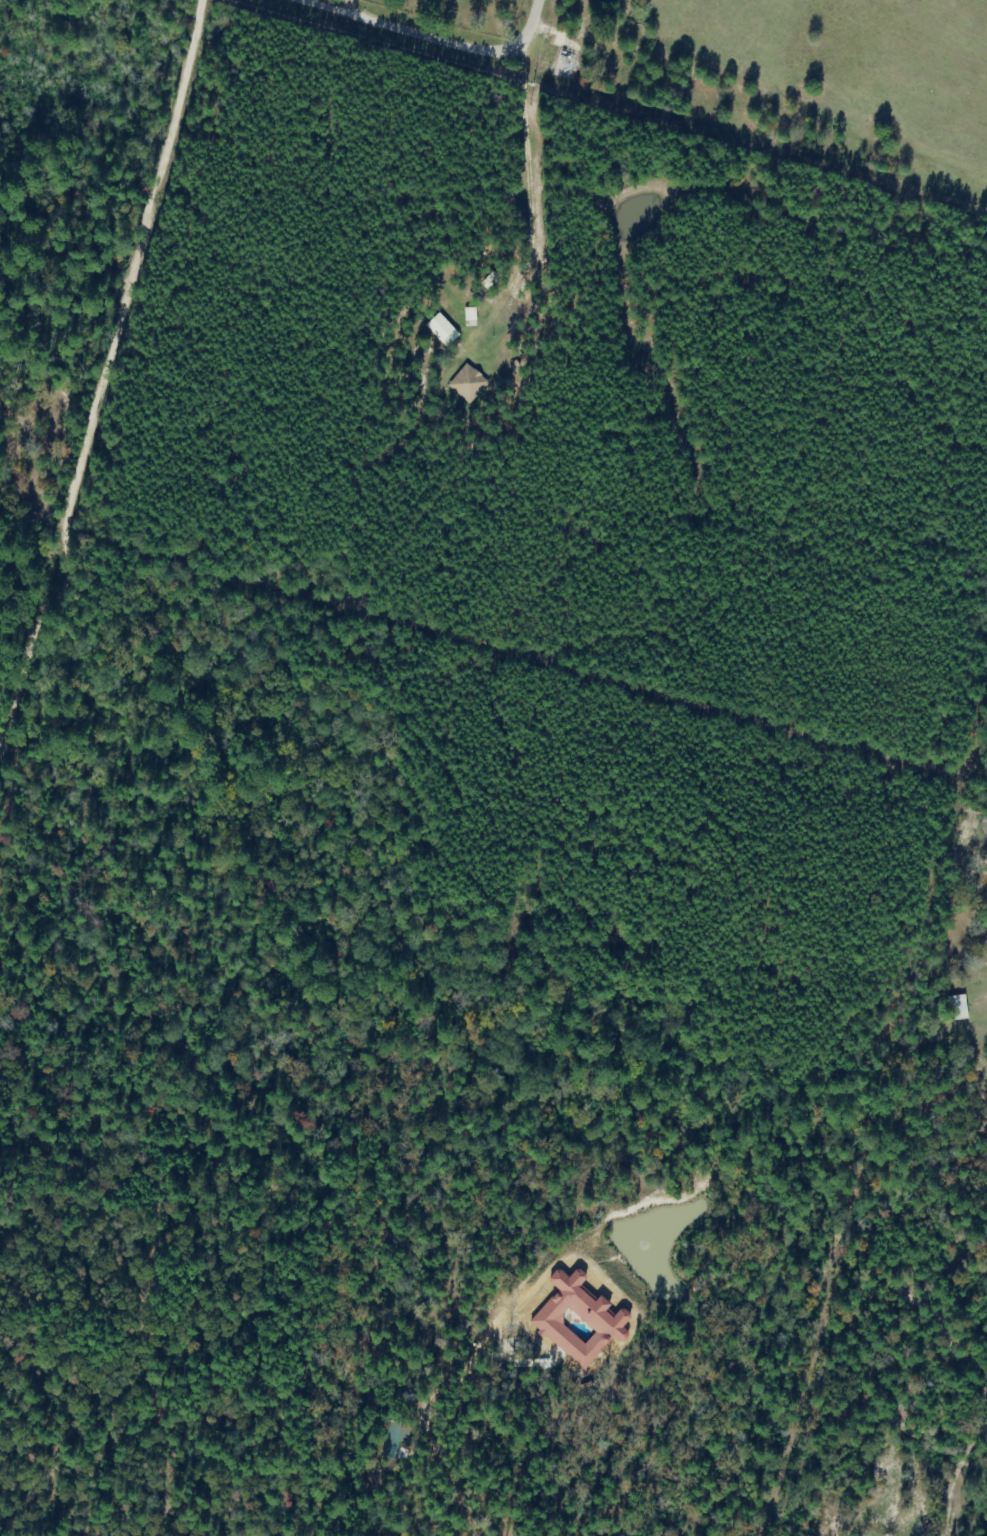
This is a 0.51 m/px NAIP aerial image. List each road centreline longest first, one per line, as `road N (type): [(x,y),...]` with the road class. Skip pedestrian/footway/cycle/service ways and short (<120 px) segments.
road 1 (track): [(17,685),(66,576),(211,0)]
road 2 (residential): [(300,0),(508,55),(534,45),(551,0)]

